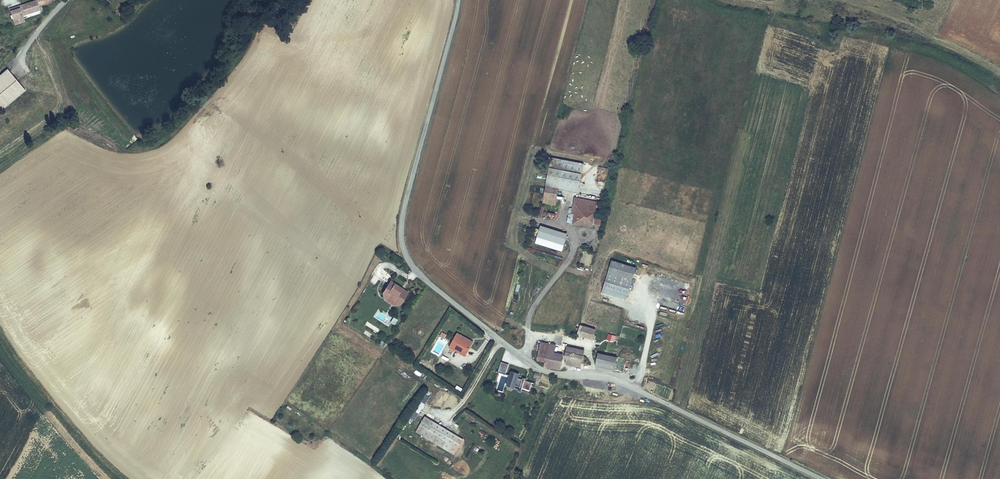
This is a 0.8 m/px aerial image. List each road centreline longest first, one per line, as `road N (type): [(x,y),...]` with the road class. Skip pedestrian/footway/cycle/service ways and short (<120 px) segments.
road 1 (unclassified): [(458,0),(404,207),(401,243),(413,268),(539,368),(620,382),(820,478)]

